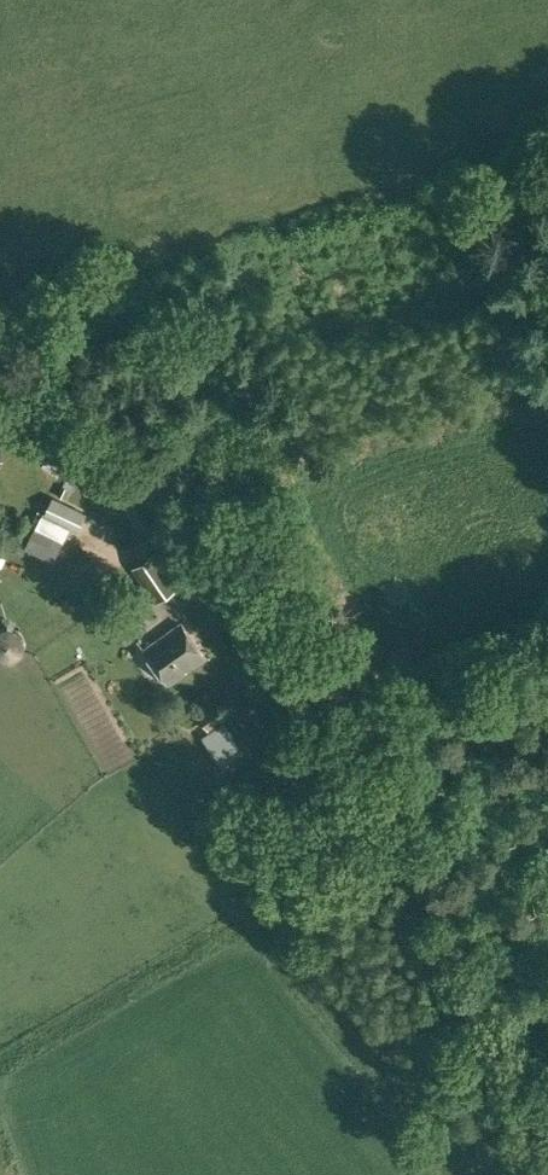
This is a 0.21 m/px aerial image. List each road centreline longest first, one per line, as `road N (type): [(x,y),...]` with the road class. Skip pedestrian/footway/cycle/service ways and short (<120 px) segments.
road 1 (unclassified): [(547,1021),(309,678),(115,440),(32,370),(0,354)]

